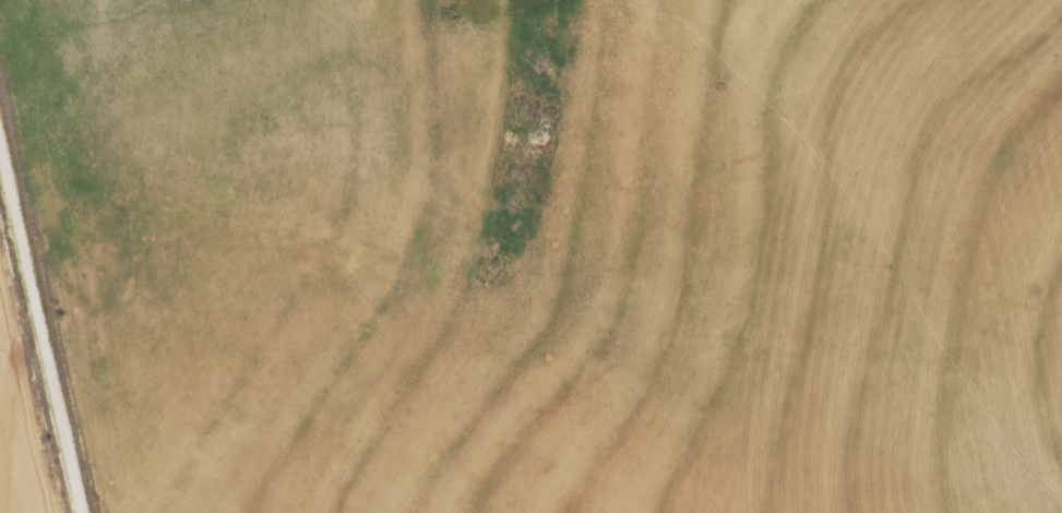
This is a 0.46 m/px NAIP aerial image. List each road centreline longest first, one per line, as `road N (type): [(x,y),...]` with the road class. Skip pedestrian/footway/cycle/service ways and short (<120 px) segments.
road 1 (residential): [(80,512),(0,142)]

